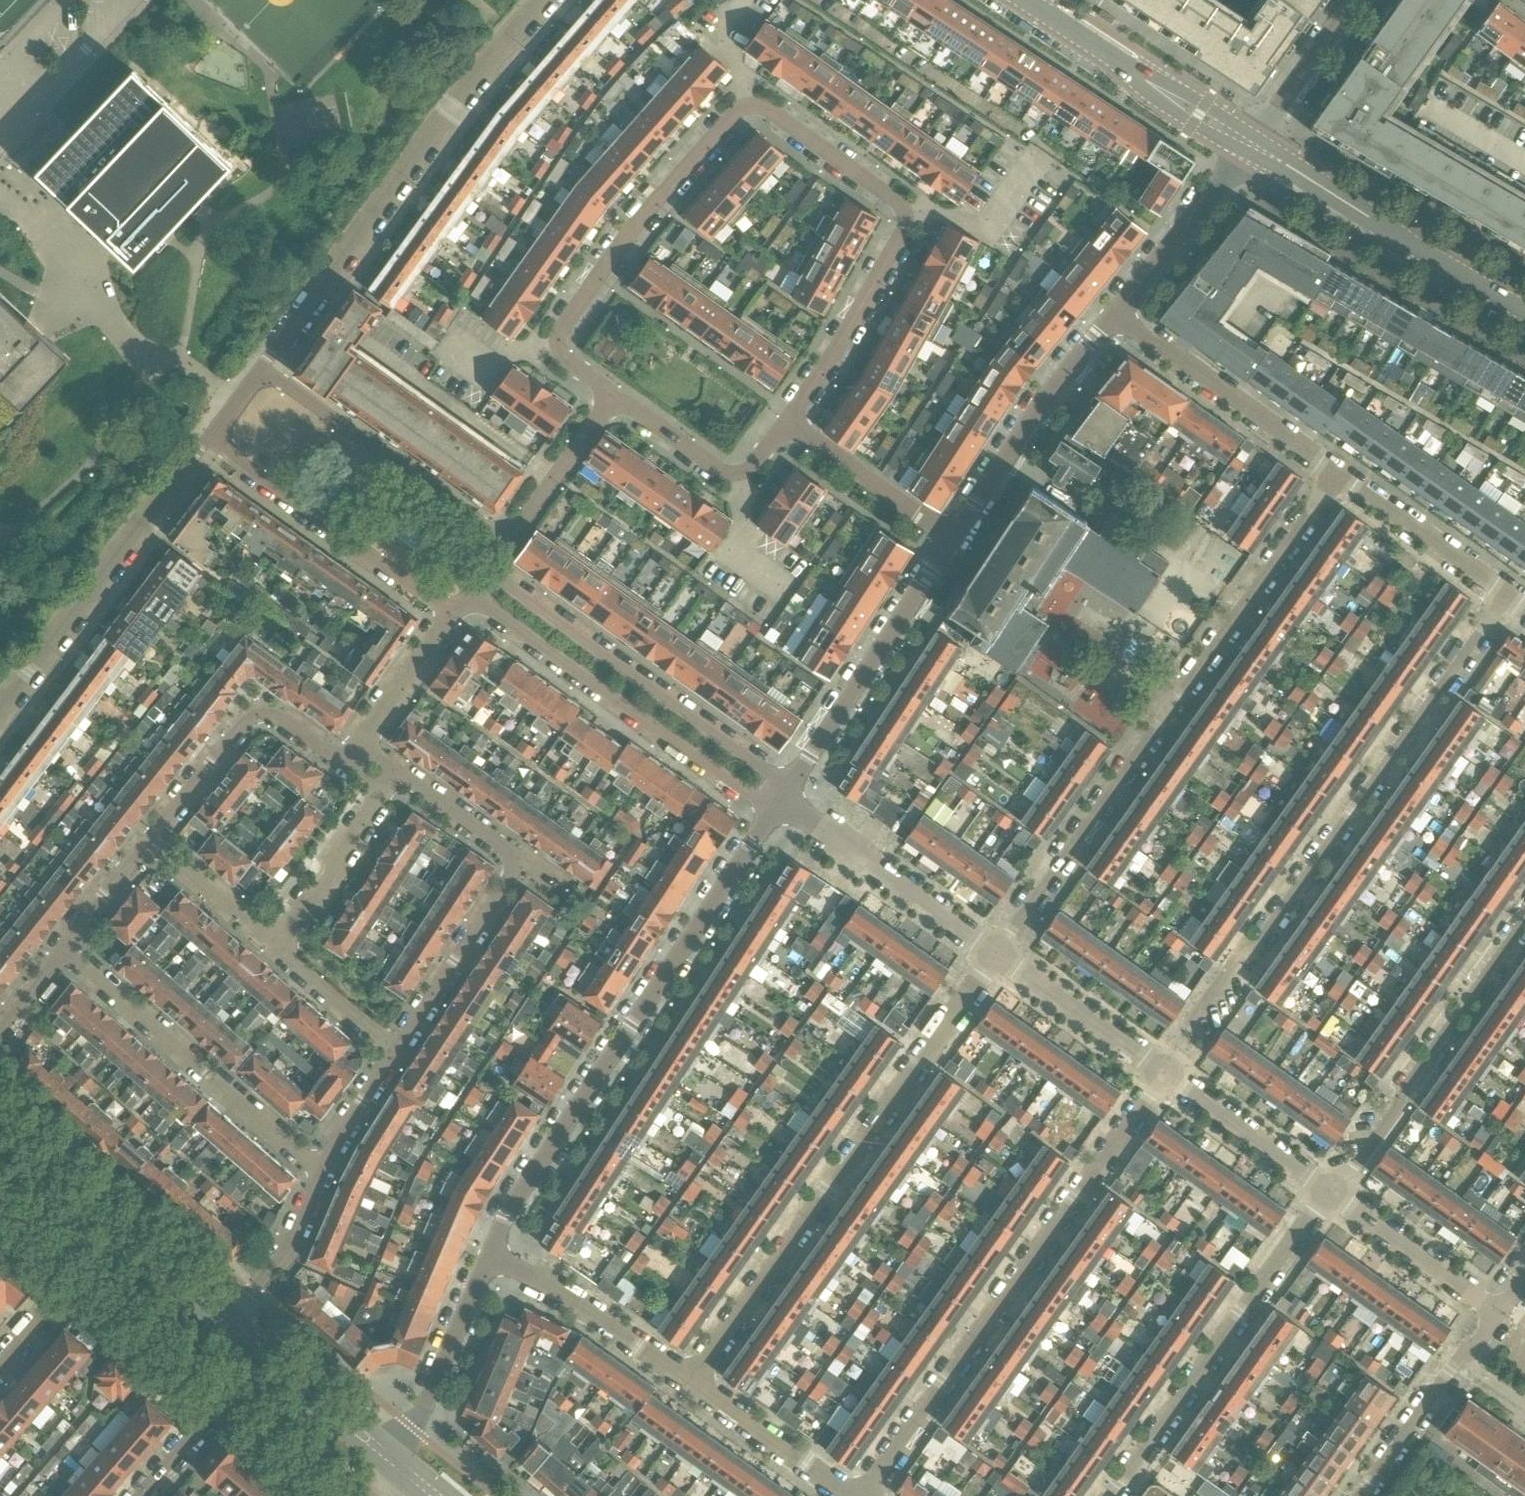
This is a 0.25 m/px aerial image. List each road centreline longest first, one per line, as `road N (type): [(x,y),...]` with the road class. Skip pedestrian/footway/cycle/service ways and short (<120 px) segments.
road 1 (residential): [(615,394),(561,355),(556,335),(694,158),(741,107),(762,104),(899,202),(908,223),(789,417)]
road 2 (residential): [(1338,477),(997,955)]
road 3 (residential): [(1165,1076),(1506,600)]
road 4 (residential): [(489,1252),(781,803)]
road 5 (residential): [(689,1380),(997,955)]
road 6 (residential): [(1165,1076),(862,1495)]
road 7 (residential): [(541,0),(451,105),(262,366)]
road 8 (residential): [(781,803),(763,770),(485,569)]
road 9 (residential): [(467,596),(750,794),(781,803)]
road 10 (residential): [(1110,1495),(1330,1195)]
road 11 (residential): [(319,1173),(62,952)]
road 12 (residential): [(209,438),(0,704)]
road 13 (residential): [(1524,923),(1330,1195)]
road 14 (tertiary): [(1524,312),(1252,150)]
road 15 (residential): [(781,803),(950,536)]
road 16 (residential): [(209,438),(453,616)]
road 17 (residential): [(505,540),(262,366)]
road 18 (tertiary): [(223,1317),(0,1124)]
road 19 (residential): [(950,536),(1115,311)]
road 20 (residential): [(1338,477),(1115,311)]
road 21 (residential): [(358,748),(322,749),(260,709),(151,836)]
road 22 (tertiary): [(1252,150),(1021,2)]
road 23 (residential): [(997,955),(781,803)]
road 24 (residential): [(689,1380),(489,1252)]
road 25 (residential): [(400,1466),(489,1252)]
road 26 (residential): [(789,417),(744,476),(726,478),(615,394)]
road 27 (residential): [(1365,1495),(1498,1314)]
road 28 (residential): [(396,1046),(523,862)]
road 29 (residential): [(1115,311),(1252,150)]
road 30 (residential): [(274,946),(397,775)]
road 31 (residential): [(1506,600),(1338,477)]
road 32 (residential): [(1165,1076),(997,955)]
road 33 (residential): [(1498,1314),(1330,1195)]
road 34 (residential): [(1330,1195),(1165,1076)]
road 35 (residential): [(789,417),(950,536)]
road 36 (residential): [(849,1495),(689,1380)]
road 37 (residential): [(75,1279),(218,1407)]
road 38 (residential): [(505,540),(615,394)]
road 39 (residential): [(1252,150),(1356,0)]
road 40 (tertiary): [(400,1466),(264,1351)]
road 41 (residential): [(223,1317),(282,1255),(319,1173)]
road 42 (residential): [(274,946),(151,836)]
road 43 (residential): [(358,748),(453,616)]
road 44 (residential): [(396,1046),(274,946)]
road 45 (residential): [(523,862),(397,775)]
road 46 (residential): [(319,1173),(396,1046)]
road 47 (residential): [(151,836),(62,952)]

